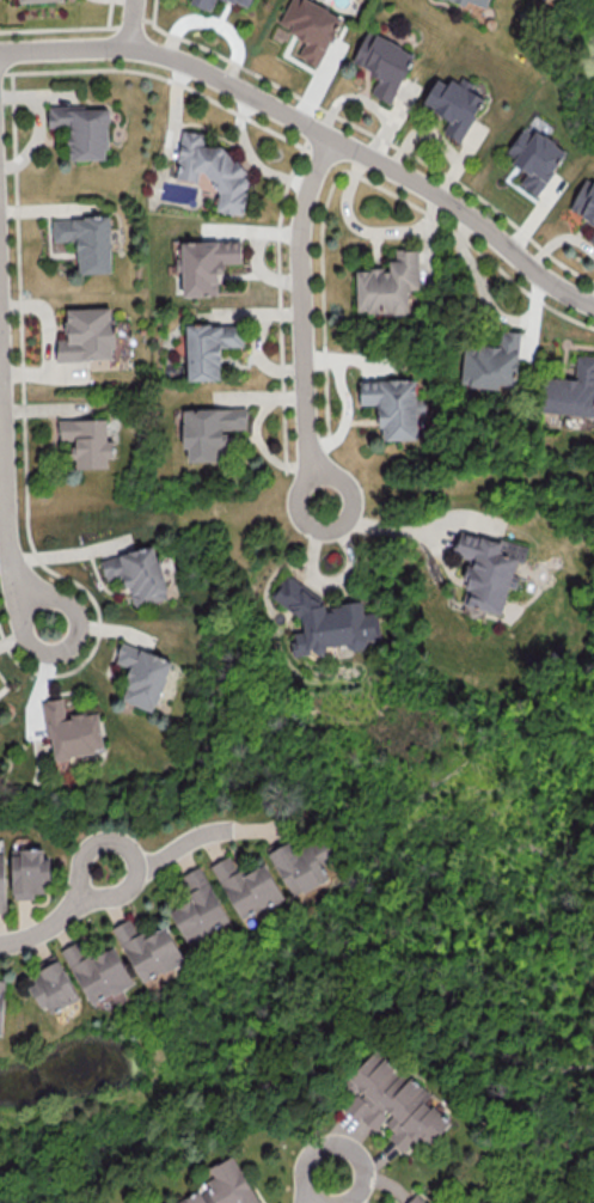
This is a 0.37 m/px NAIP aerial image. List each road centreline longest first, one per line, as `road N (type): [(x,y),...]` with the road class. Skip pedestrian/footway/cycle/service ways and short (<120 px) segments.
road 1 (residential): [(0,57),(118,48),(197,68),(449,199),(537,273),(593,306)]
road 2 (residential): [(331,140),(301,231),(304,432),(320,500)]
road 3 (residential): [(0,365),(14,573),(49,624)]
road 4 (residential): [(84,898),(116,896),(131,884),(134,857),(121,844),(109,841),(82,854),(84,898)]

